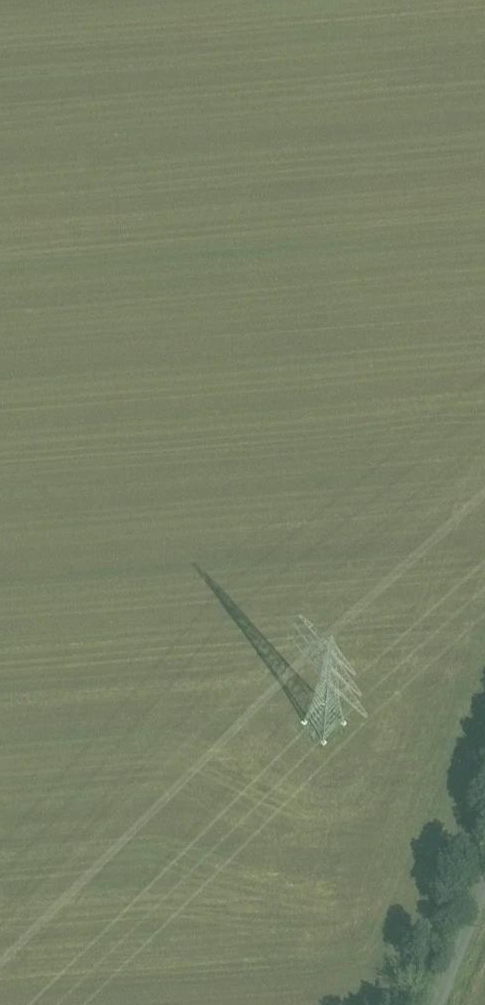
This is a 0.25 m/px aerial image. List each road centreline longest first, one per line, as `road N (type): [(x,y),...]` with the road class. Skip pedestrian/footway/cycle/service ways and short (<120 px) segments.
road 1 (unclassified): [(484,888),(438,1004)]

